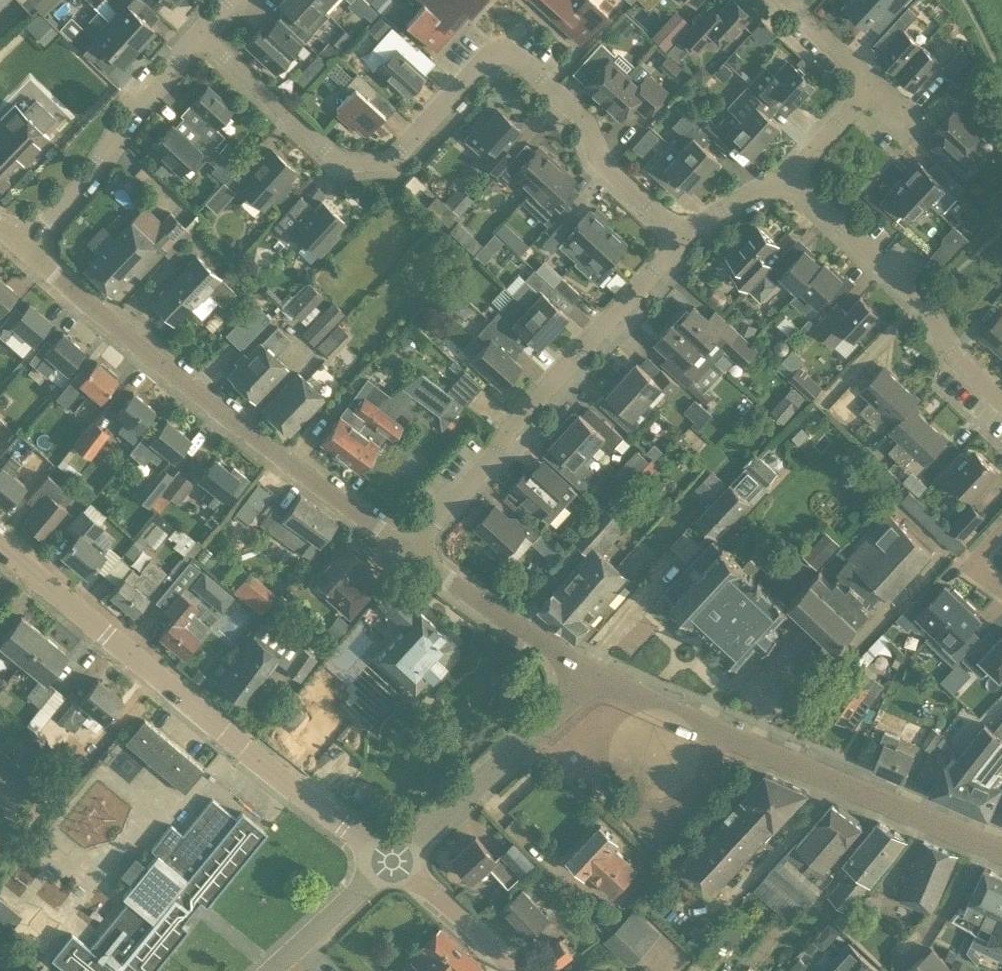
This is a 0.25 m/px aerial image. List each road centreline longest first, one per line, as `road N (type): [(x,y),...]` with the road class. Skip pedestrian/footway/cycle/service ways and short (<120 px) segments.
road 1 (residential): [(683,239),(598,161),(582,117),(501,46),(391,162),(342,164),(199,34)]
road 2 (residential): [(391,862),(0,547)]
road 3 (residential): [(408,551),(204,400),(24,249)]
road 4 (residential): [(1001,848),(591,674)]
road 5 (residential): [(408,551),(496,456),(515,419),(683,239)]
road 6 (residential): [(791,177),(923,299),(954,357),(1001,401)]
road 7 (residential): [(199,34),(130,108),(89,173),(24,249)]
road 8 (residential): [(391,862),(591,674)]
road 9 (residential): [(591,674),(408,551)]
road 10 (residential): [(391,862),(512,970)]
road 11 (residential): [(274,970),(391,862)]
road 12 (residential): [(683,239),(700,222),(791,177)]
road 13 (residential): [(872,85),(782,0)]
road 14 (residential): [(791,177),(872,85)]

